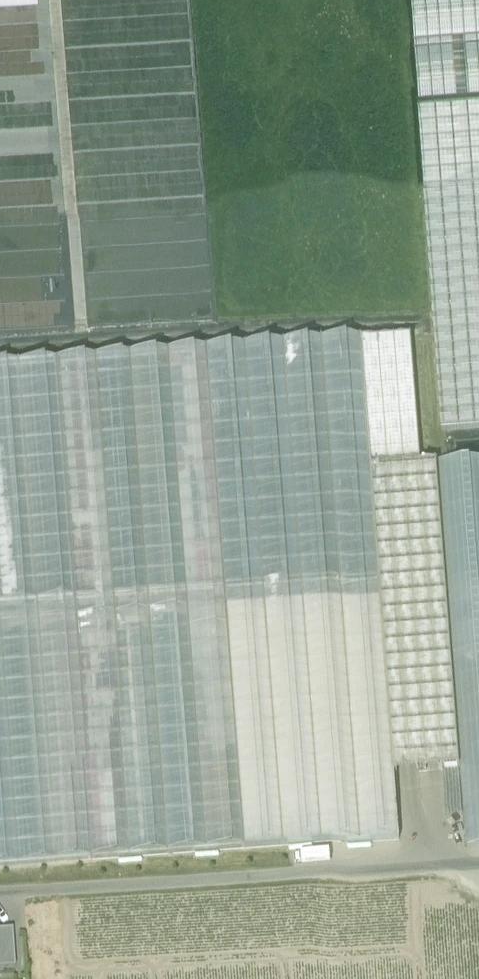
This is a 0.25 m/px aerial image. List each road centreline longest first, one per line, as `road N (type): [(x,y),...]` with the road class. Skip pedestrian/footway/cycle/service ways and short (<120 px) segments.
road 1 (track): [(478,865),(0,897)]

